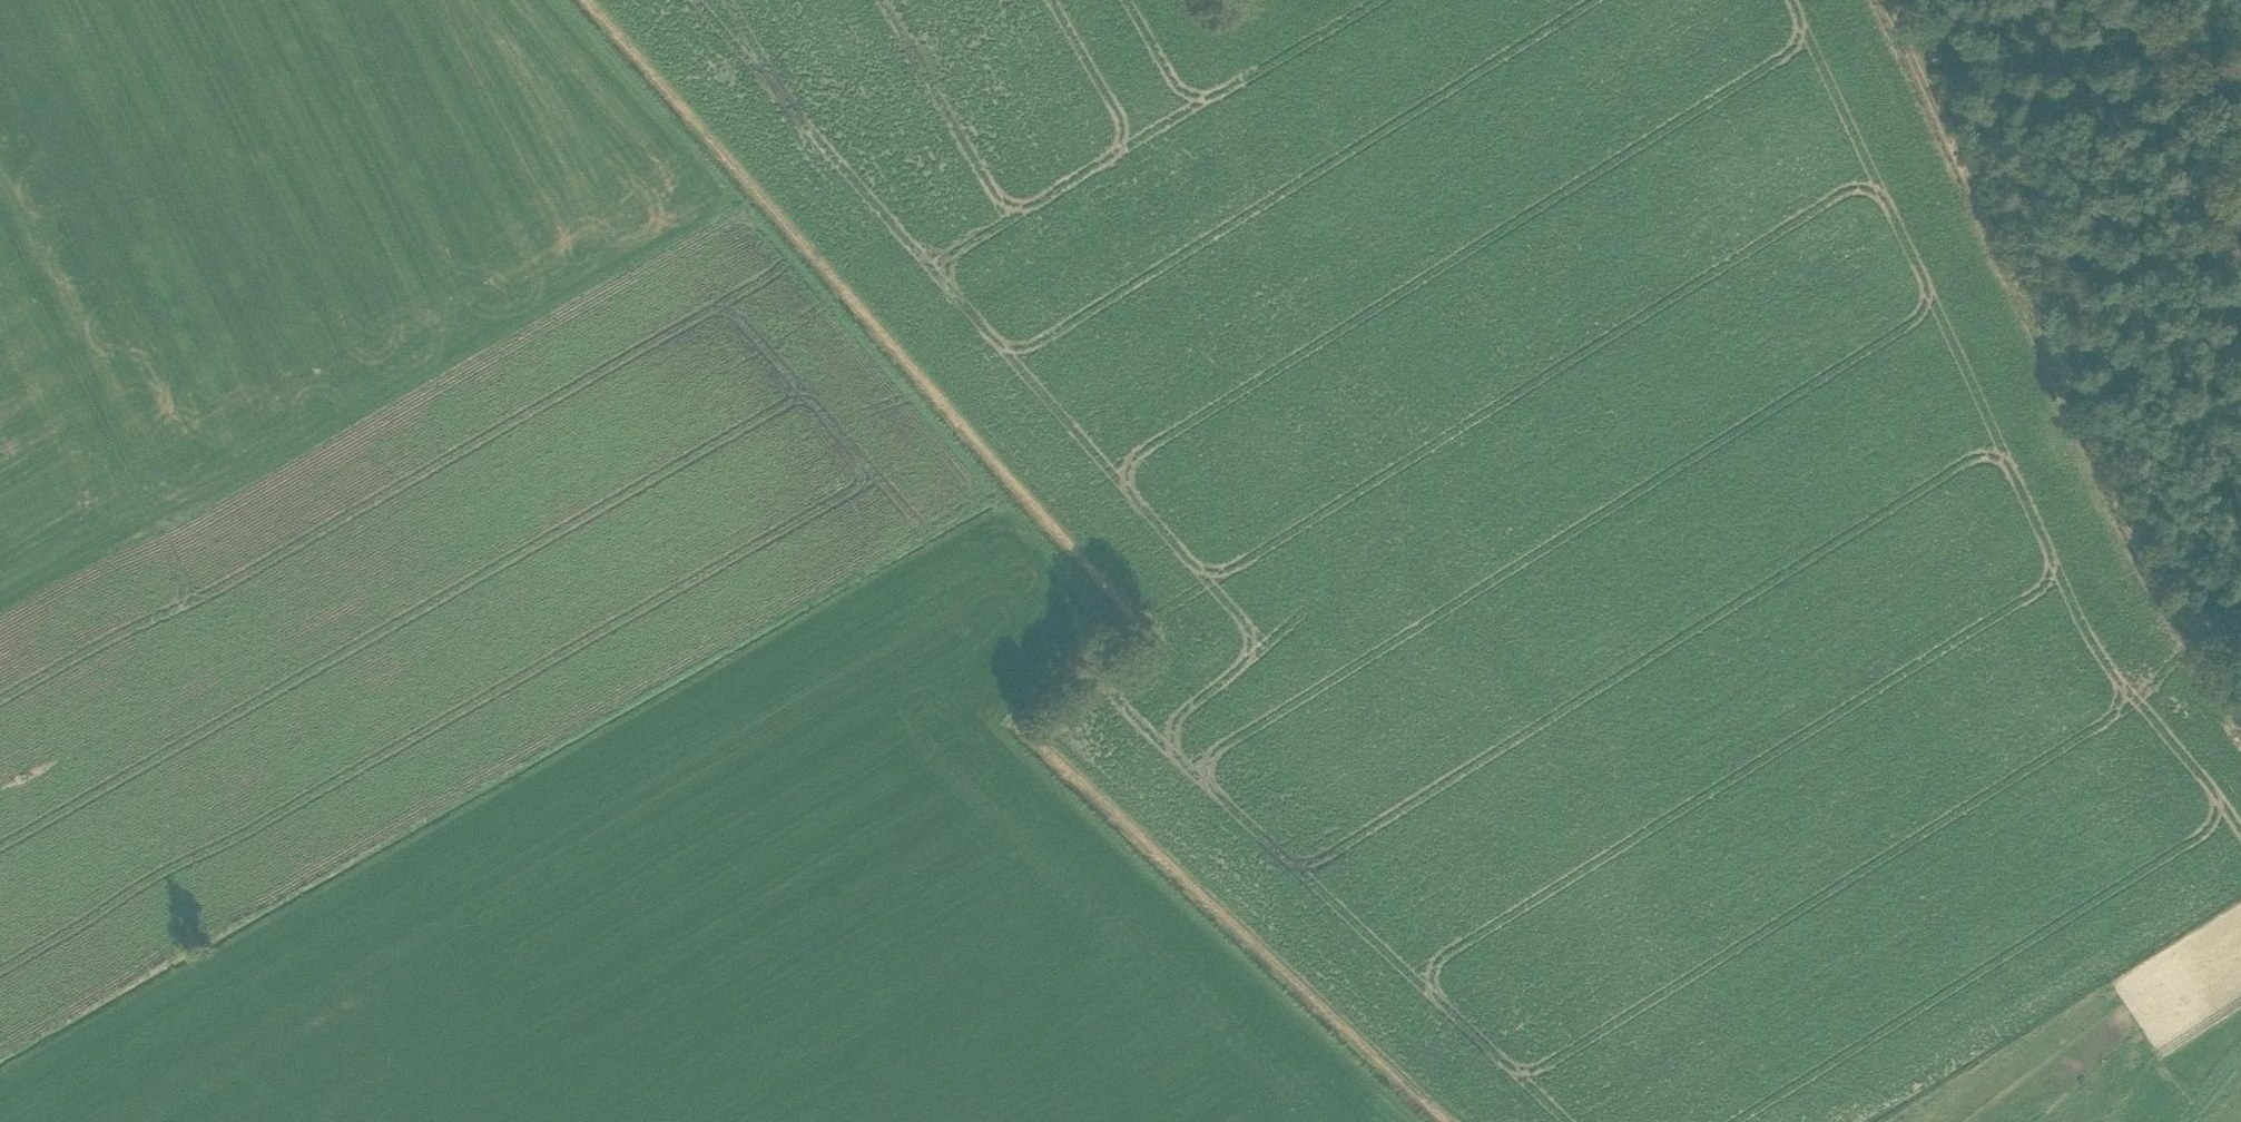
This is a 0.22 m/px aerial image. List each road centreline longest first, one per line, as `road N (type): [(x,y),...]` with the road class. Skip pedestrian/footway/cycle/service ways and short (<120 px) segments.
road 1 (track): [(2240,617),(2201,633),(1906,0)]

